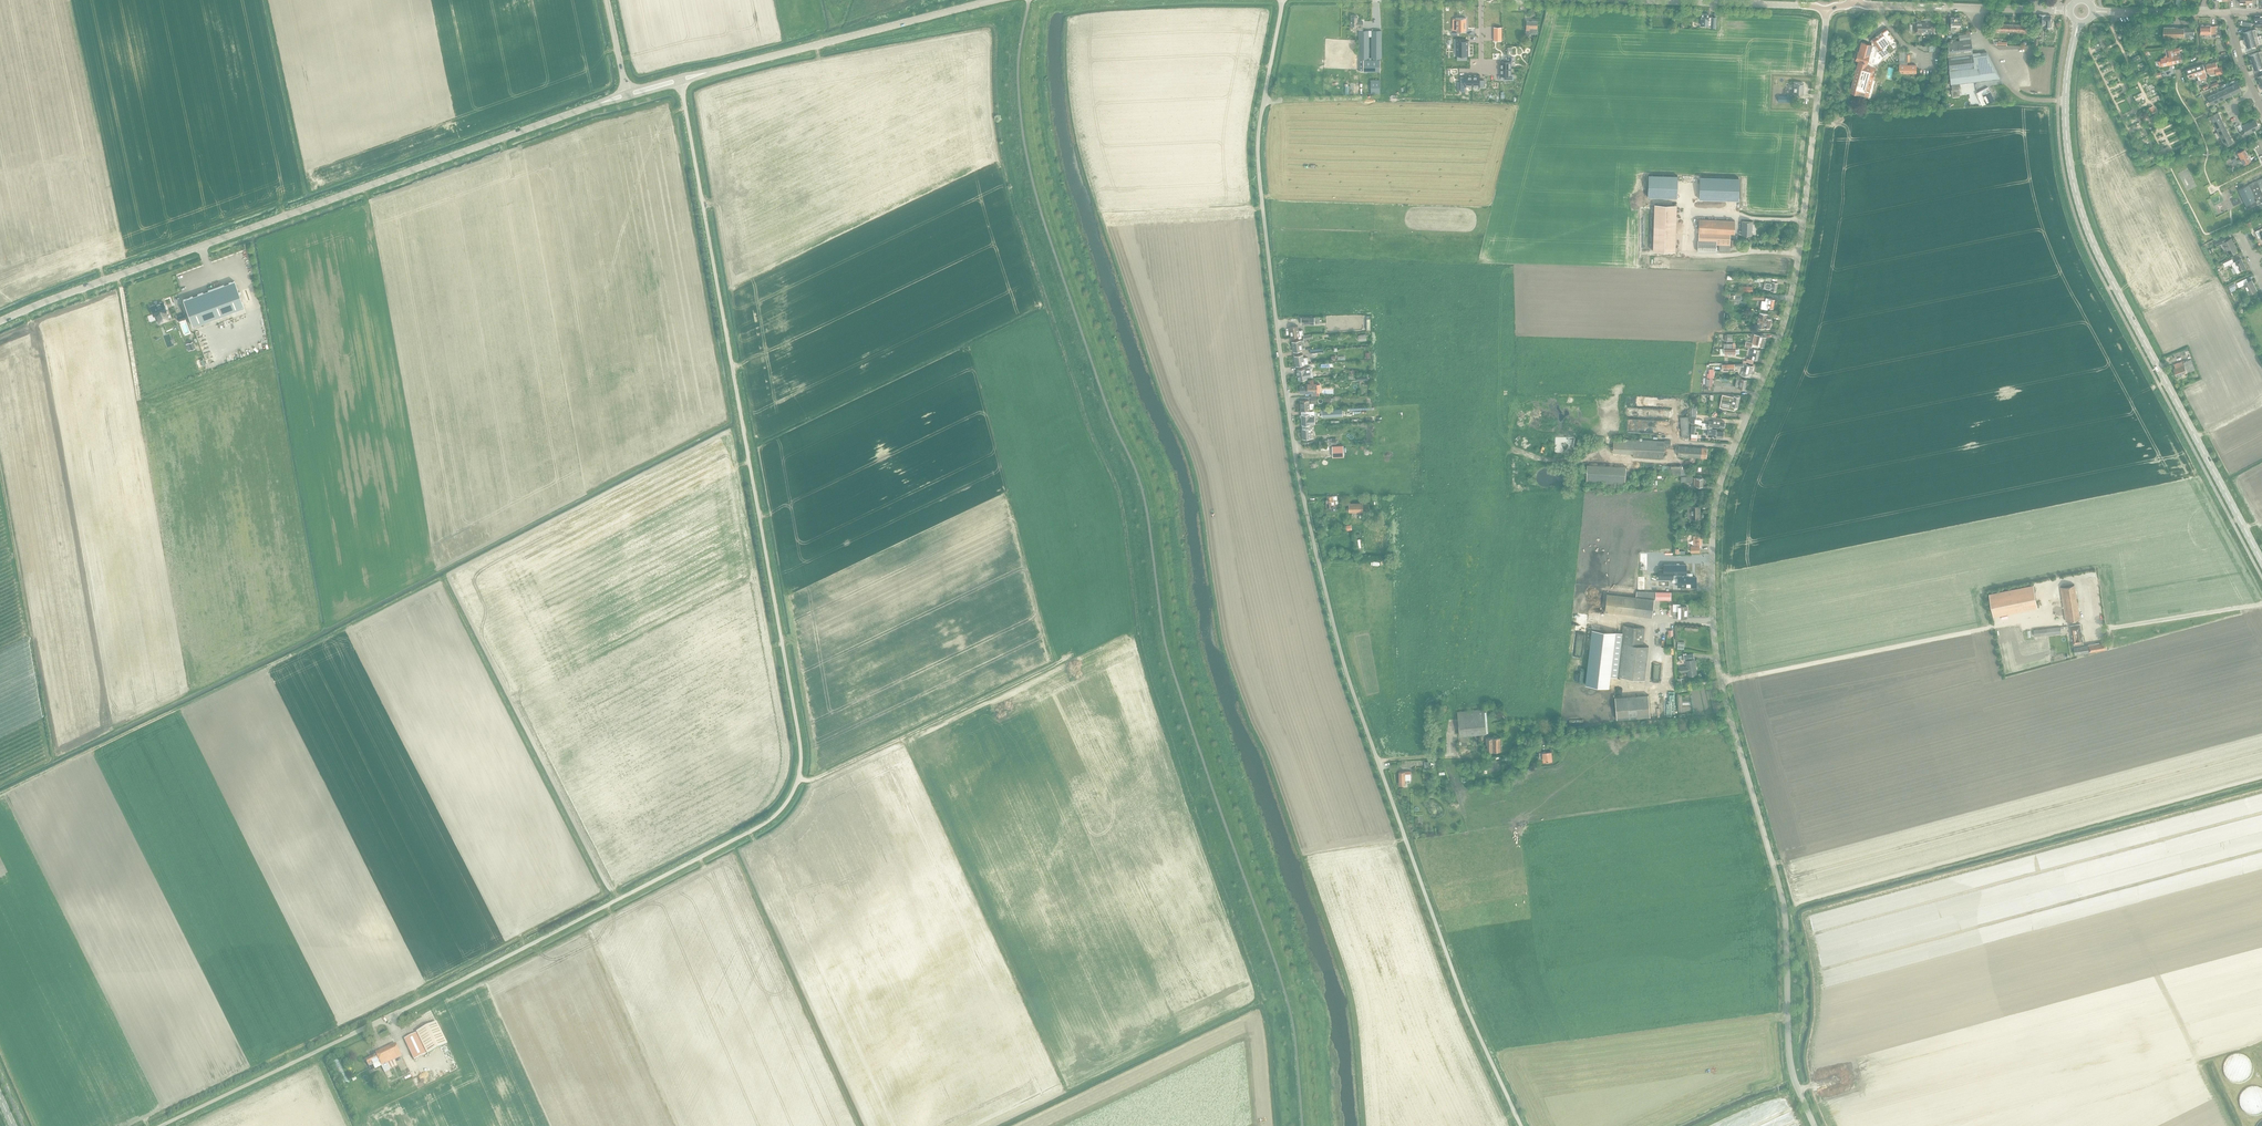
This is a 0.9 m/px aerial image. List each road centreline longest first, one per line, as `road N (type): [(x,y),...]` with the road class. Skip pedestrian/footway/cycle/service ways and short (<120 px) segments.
road 1 (unclassified): [(160,1125),(764,826),(795,790),(803,765),(797,716),(681,84)]
road 2 (unclassified): [(1303,1125),(1287,994),(1171,662),(1142,489),(1030,166),(1019,59),(1029,0)]
road 3 (unclassified): [(1522,1125),(1450,963),(1353,691),(1302,490),(1258,159),(1282,0)]
road 4 (unclassified): [(1814,1125),(1789,1056),(1785,912),(1722,681),(1712,557),(1716,496),(1775,351),(1795,272),(1821,61)]
road 5 (tertiary): [(0,321),(598,104)]
road 6 (secondary): [(2261,562),(2099,257),(2070,161),(2065,101)]
road 7 (tertiary): [(716,70),(993,0)]
road 8 (track): [(1722,681),(1996,627)]
road 9 (tertiary): [(1623,0),(1827,7)]
road 10 (residential): [(1973,8),(2015,90),(2065,101)]

